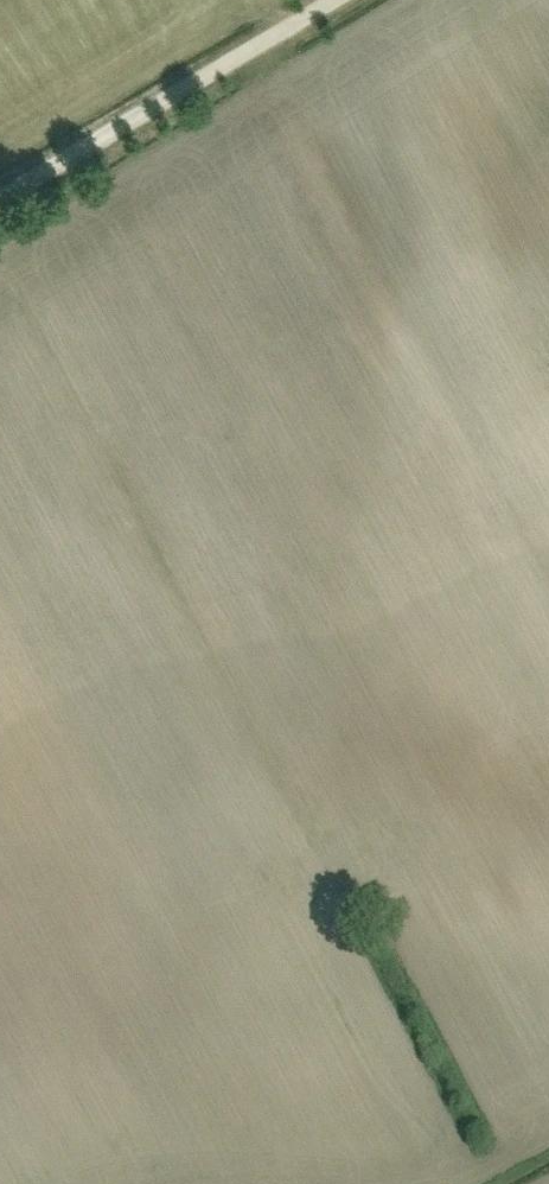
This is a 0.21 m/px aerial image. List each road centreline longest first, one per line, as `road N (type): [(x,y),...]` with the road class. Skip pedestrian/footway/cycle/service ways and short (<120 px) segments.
road 1 (unclassified): [(0,197),(327,0)]

